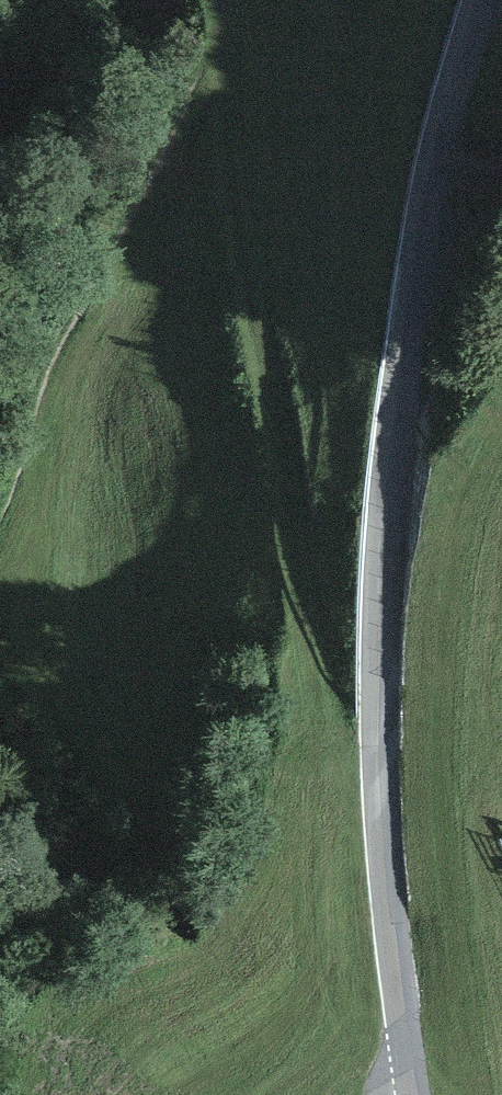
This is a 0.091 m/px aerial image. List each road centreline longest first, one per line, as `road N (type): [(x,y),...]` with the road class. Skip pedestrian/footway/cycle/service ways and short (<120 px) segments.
road 1 (unclassified): [(481,0),(431,182),(383,536),(378,776),(413,1094)]
road 2 (track): [(213,56),(326,693),(349,756),(378,776)]

